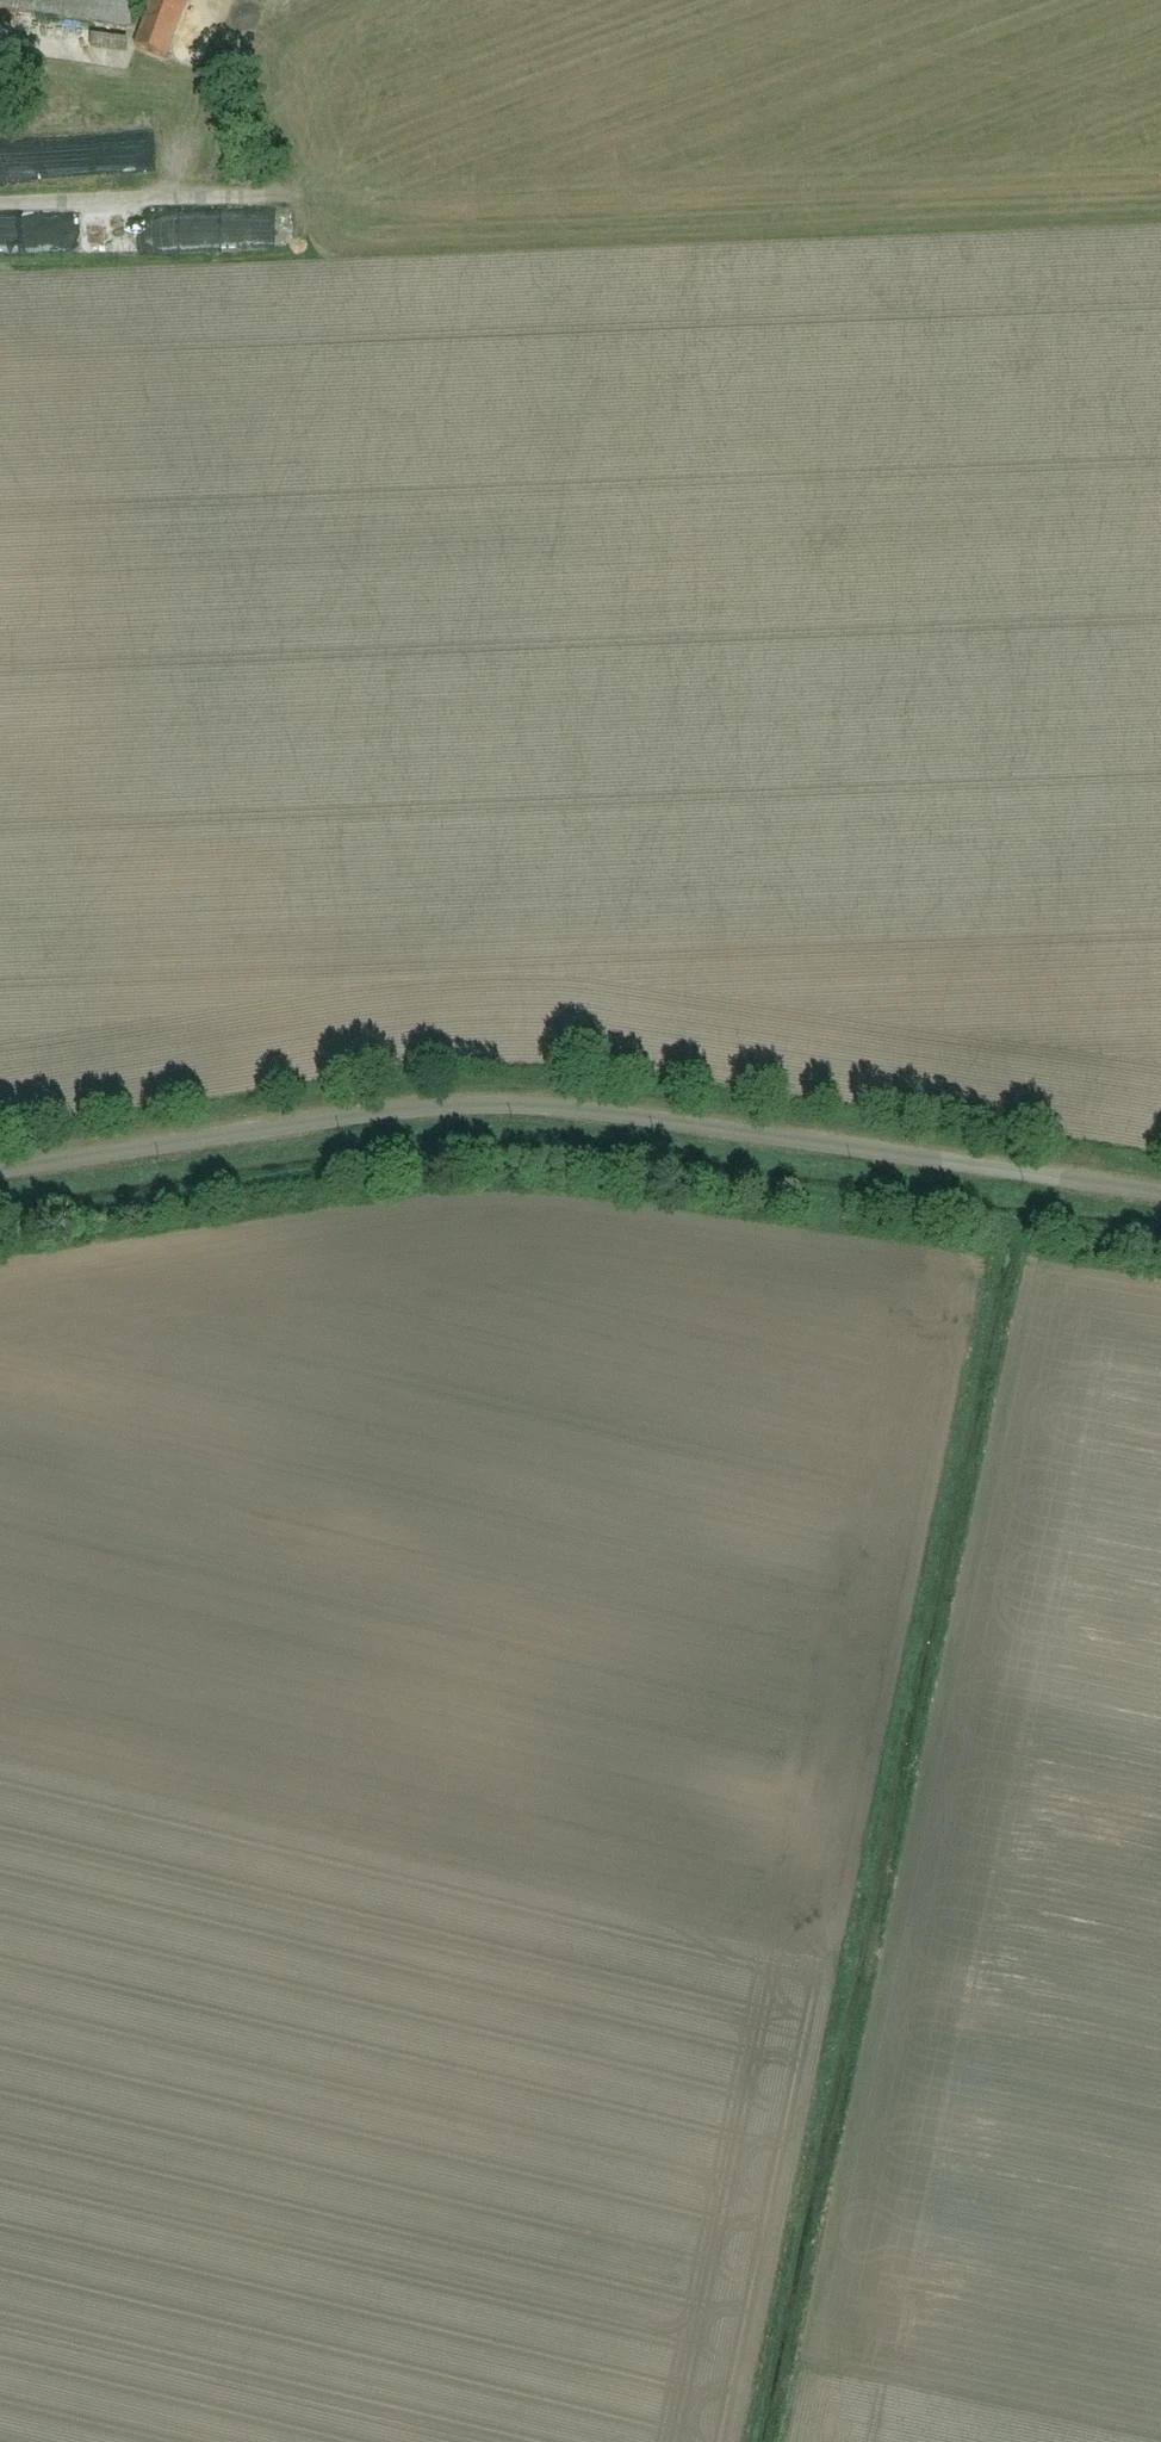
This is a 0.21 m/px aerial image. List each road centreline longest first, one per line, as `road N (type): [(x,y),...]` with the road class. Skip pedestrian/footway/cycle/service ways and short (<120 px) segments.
road 1 (unclassified): [(0,1166),(376,1103),(488,1099),(1160,1188)]

